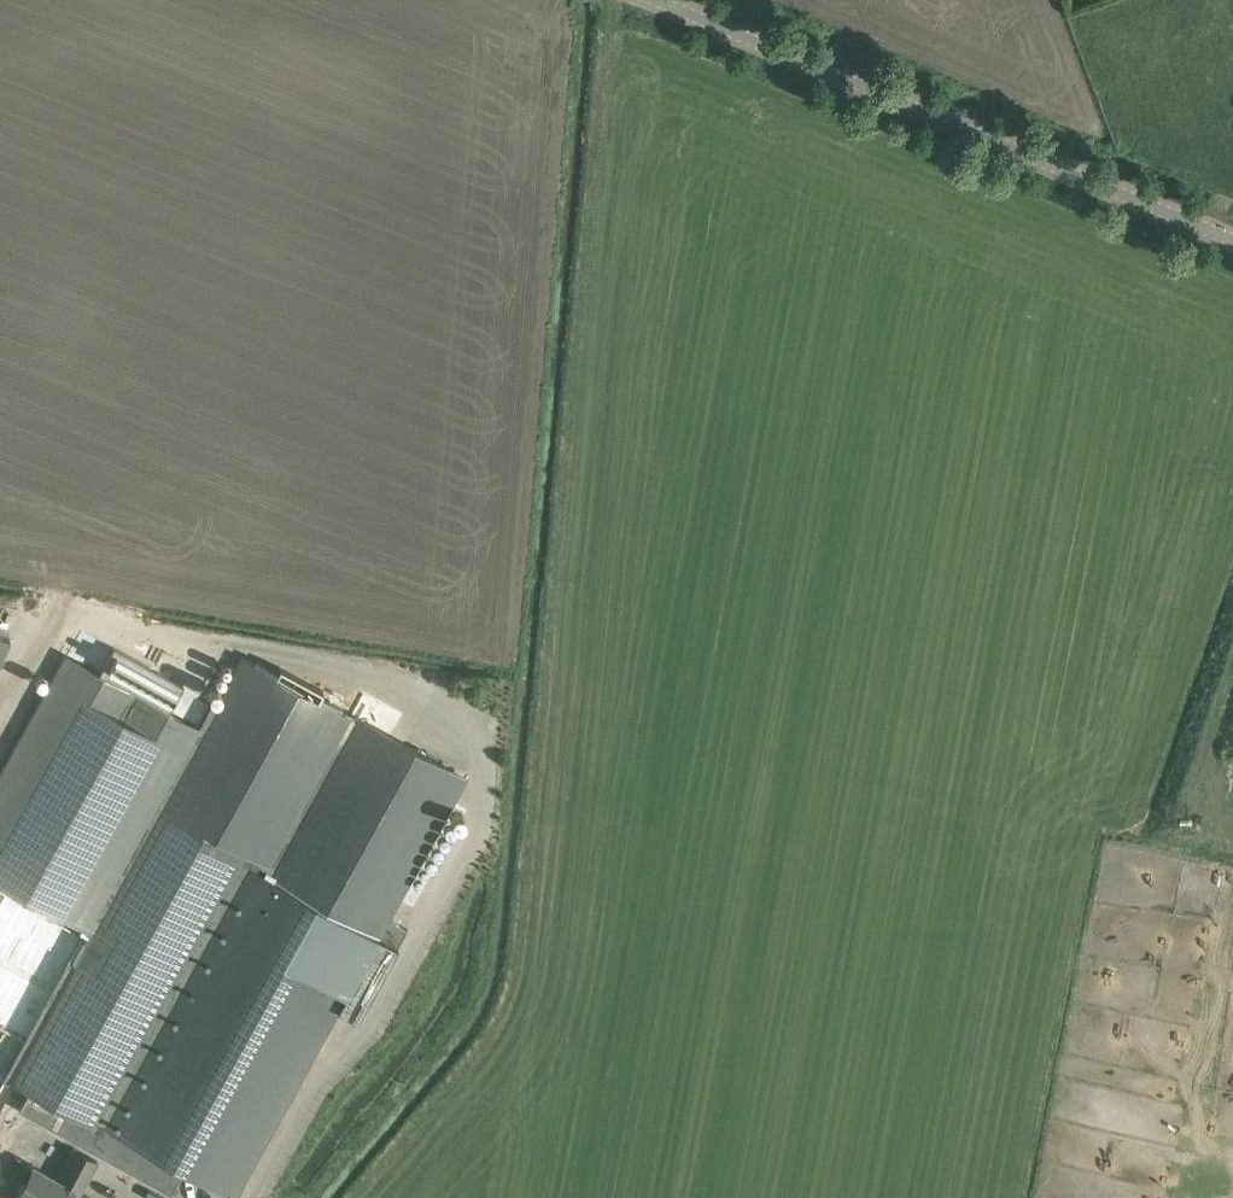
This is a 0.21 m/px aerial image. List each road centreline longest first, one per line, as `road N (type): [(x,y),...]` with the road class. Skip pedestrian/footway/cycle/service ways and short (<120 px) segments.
road 1 (unclassified): [(1232,233),(670,0)]

